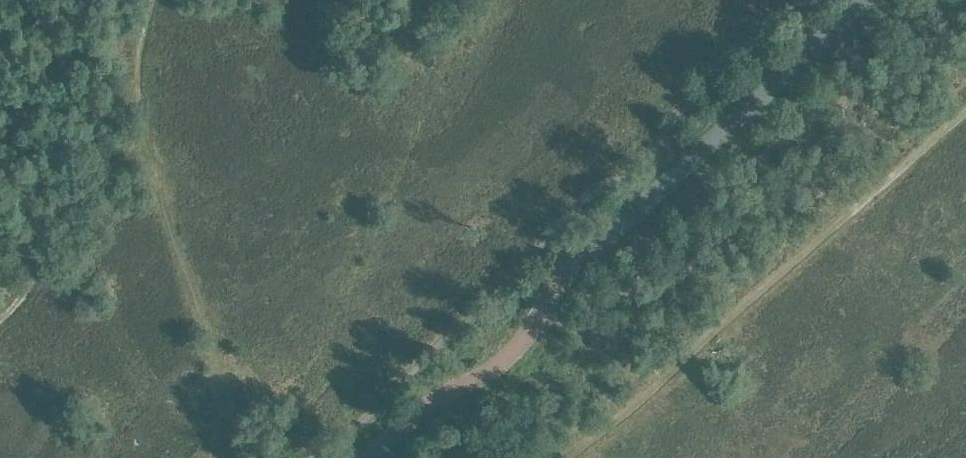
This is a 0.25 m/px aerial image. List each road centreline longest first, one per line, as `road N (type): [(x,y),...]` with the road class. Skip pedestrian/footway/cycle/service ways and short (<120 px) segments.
road 1 (tertiary): [(366,457),(430,402),(507,359),(568,274),(864,0)]
road 2 (track): [(569,457),(965,114)]
road 3 (track): [(151,0),(138,71),(146,145),(99,183),(0,321)]

